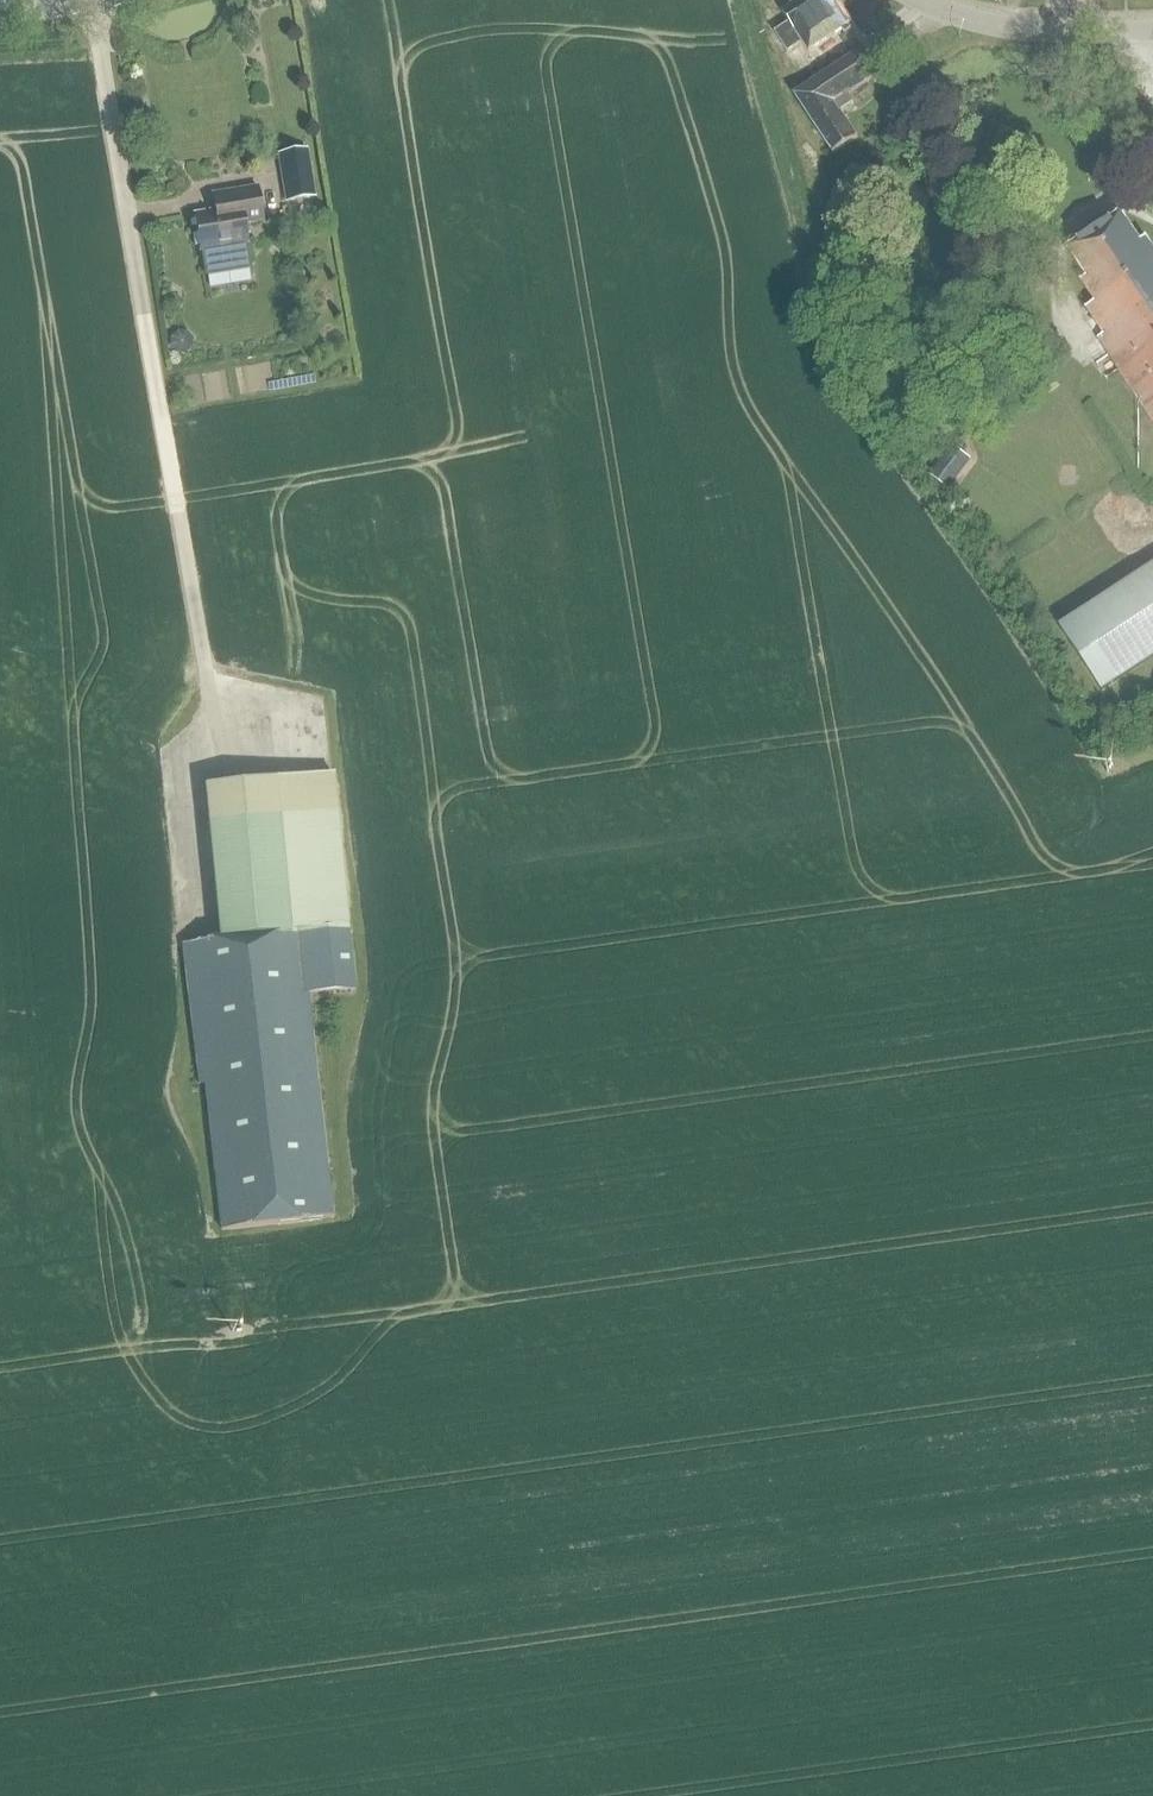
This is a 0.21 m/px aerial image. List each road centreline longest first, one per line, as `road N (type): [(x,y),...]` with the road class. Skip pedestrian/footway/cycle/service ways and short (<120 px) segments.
road 1 (tertiary): [(1152,33),(1012,26),(925,0)]

